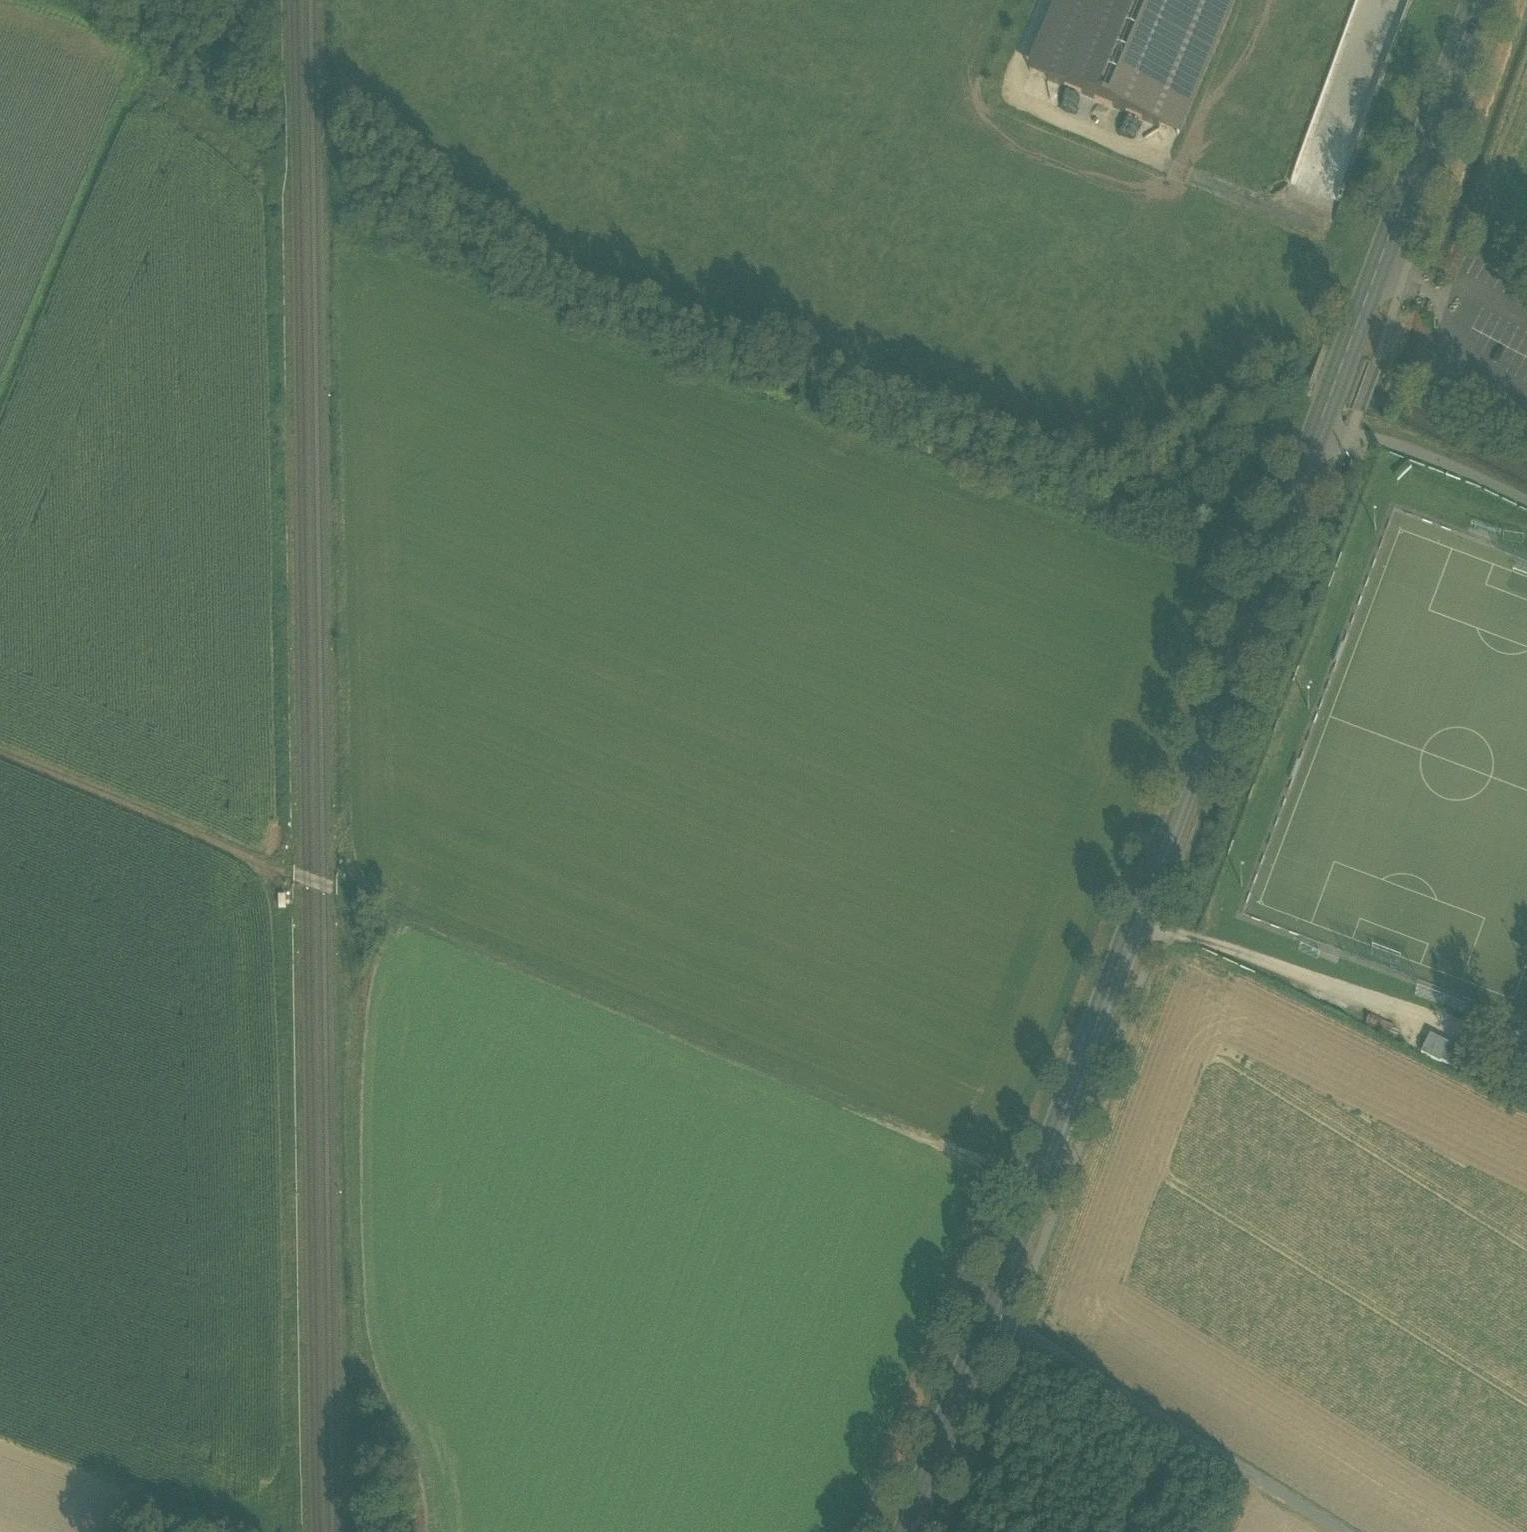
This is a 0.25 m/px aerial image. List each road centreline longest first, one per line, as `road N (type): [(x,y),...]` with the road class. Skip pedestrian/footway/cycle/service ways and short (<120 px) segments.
road 1 (primary): [(908,1531),(1319,428)]
road 2 (track): [(0,750),(1038,1181)]
road 3 (primary): [(1319,428),(1478,0)]
road 4 (track): [(1342,1531),(988,1315)]
road 5 (unclassified): [(1526,502),(1427,455),(1319,428)]

